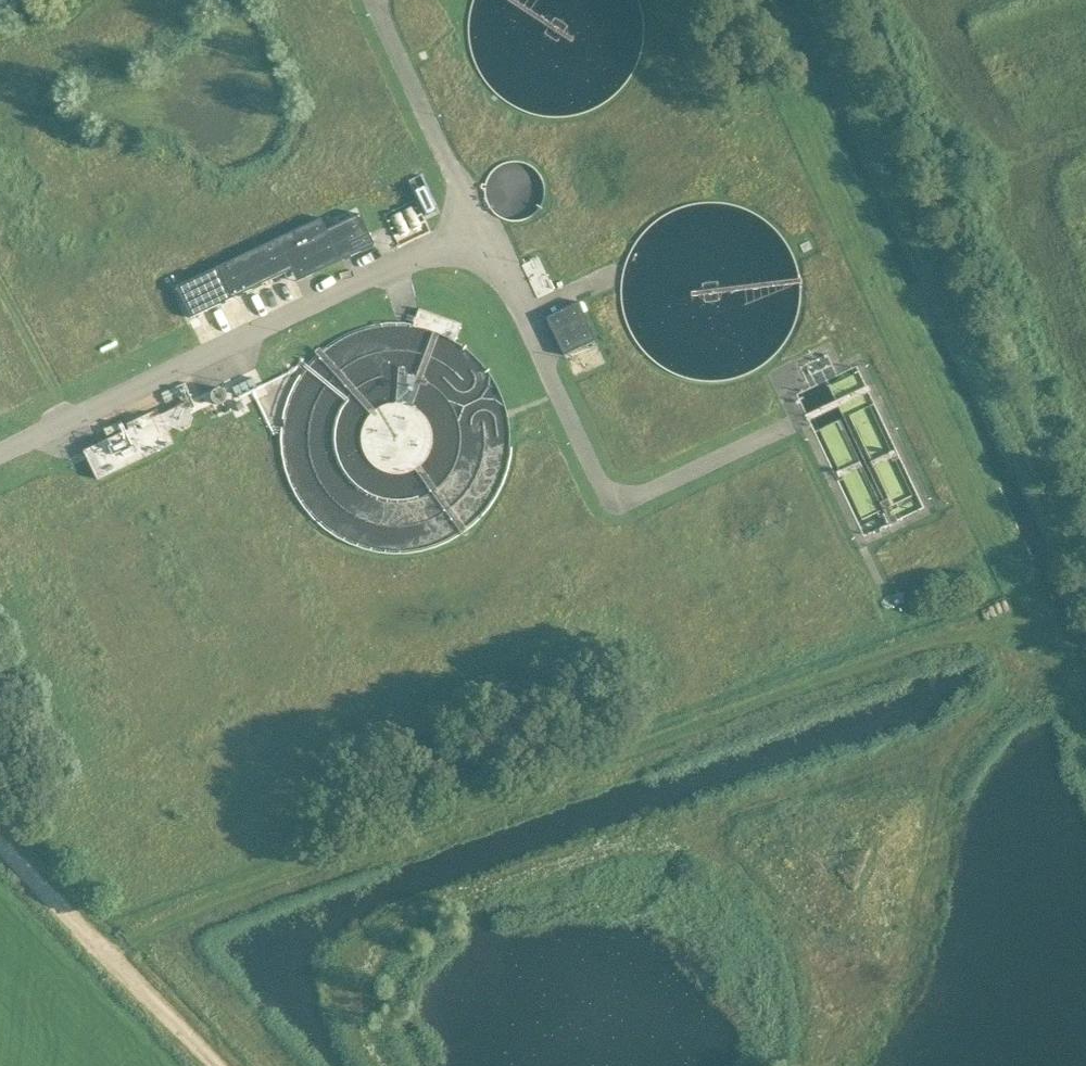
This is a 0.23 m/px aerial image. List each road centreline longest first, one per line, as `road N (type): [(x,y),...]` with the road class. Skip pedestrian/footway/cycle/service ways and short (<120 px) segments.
road 1 (track): [(1085,583),(1001,419),(813,0)]
road 2 (track): [(825,1065),(894,959),(915,906),(951,753),(970,719),(1040,677),(1085,661)]
road 3 (track): [(0,840),(219,1065)]

